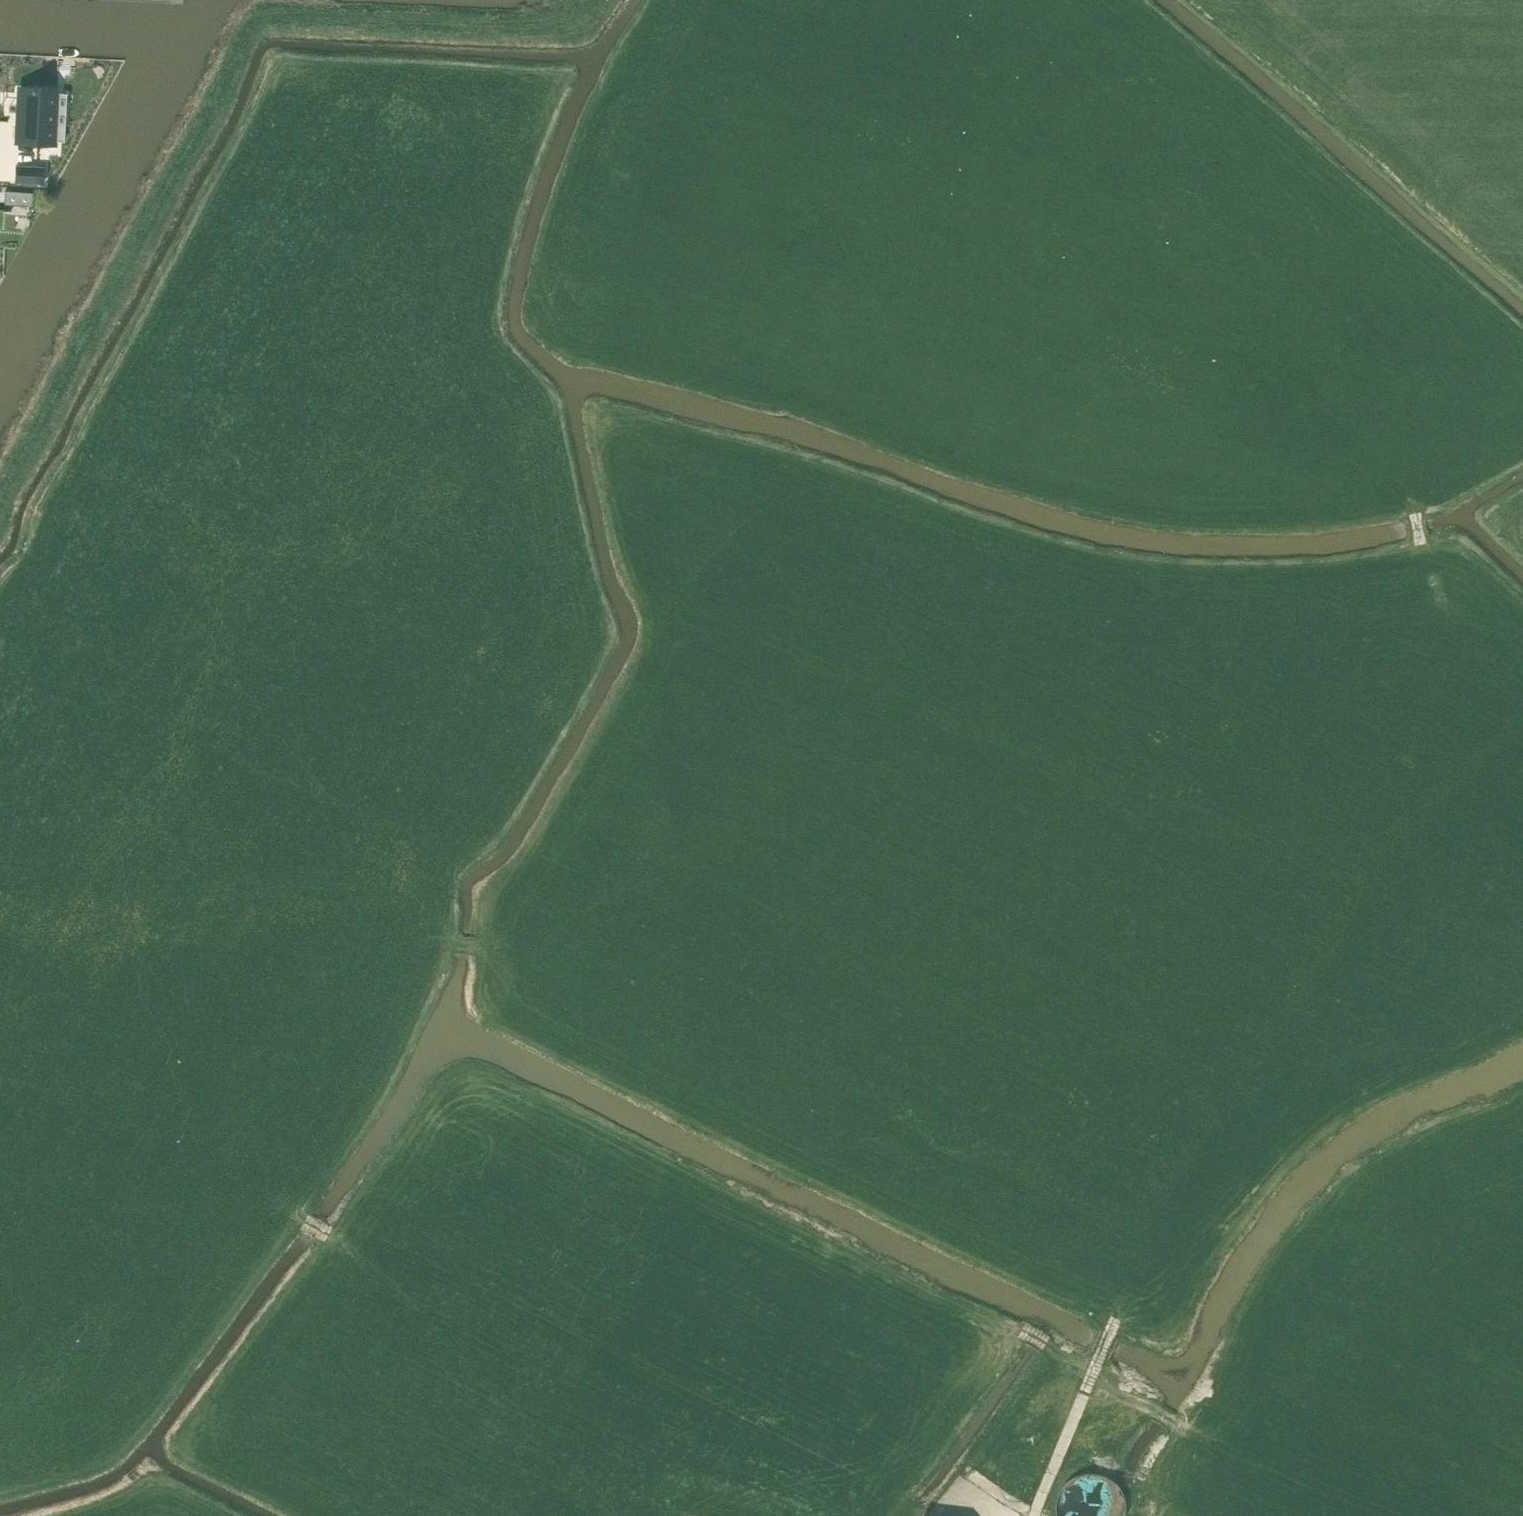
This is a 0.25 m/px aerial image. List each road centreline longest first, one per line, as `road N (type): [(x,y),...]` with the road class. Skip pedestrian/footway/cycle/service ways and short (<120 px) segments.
road 1 (track): [(1117,1320),(1035,1515)]

